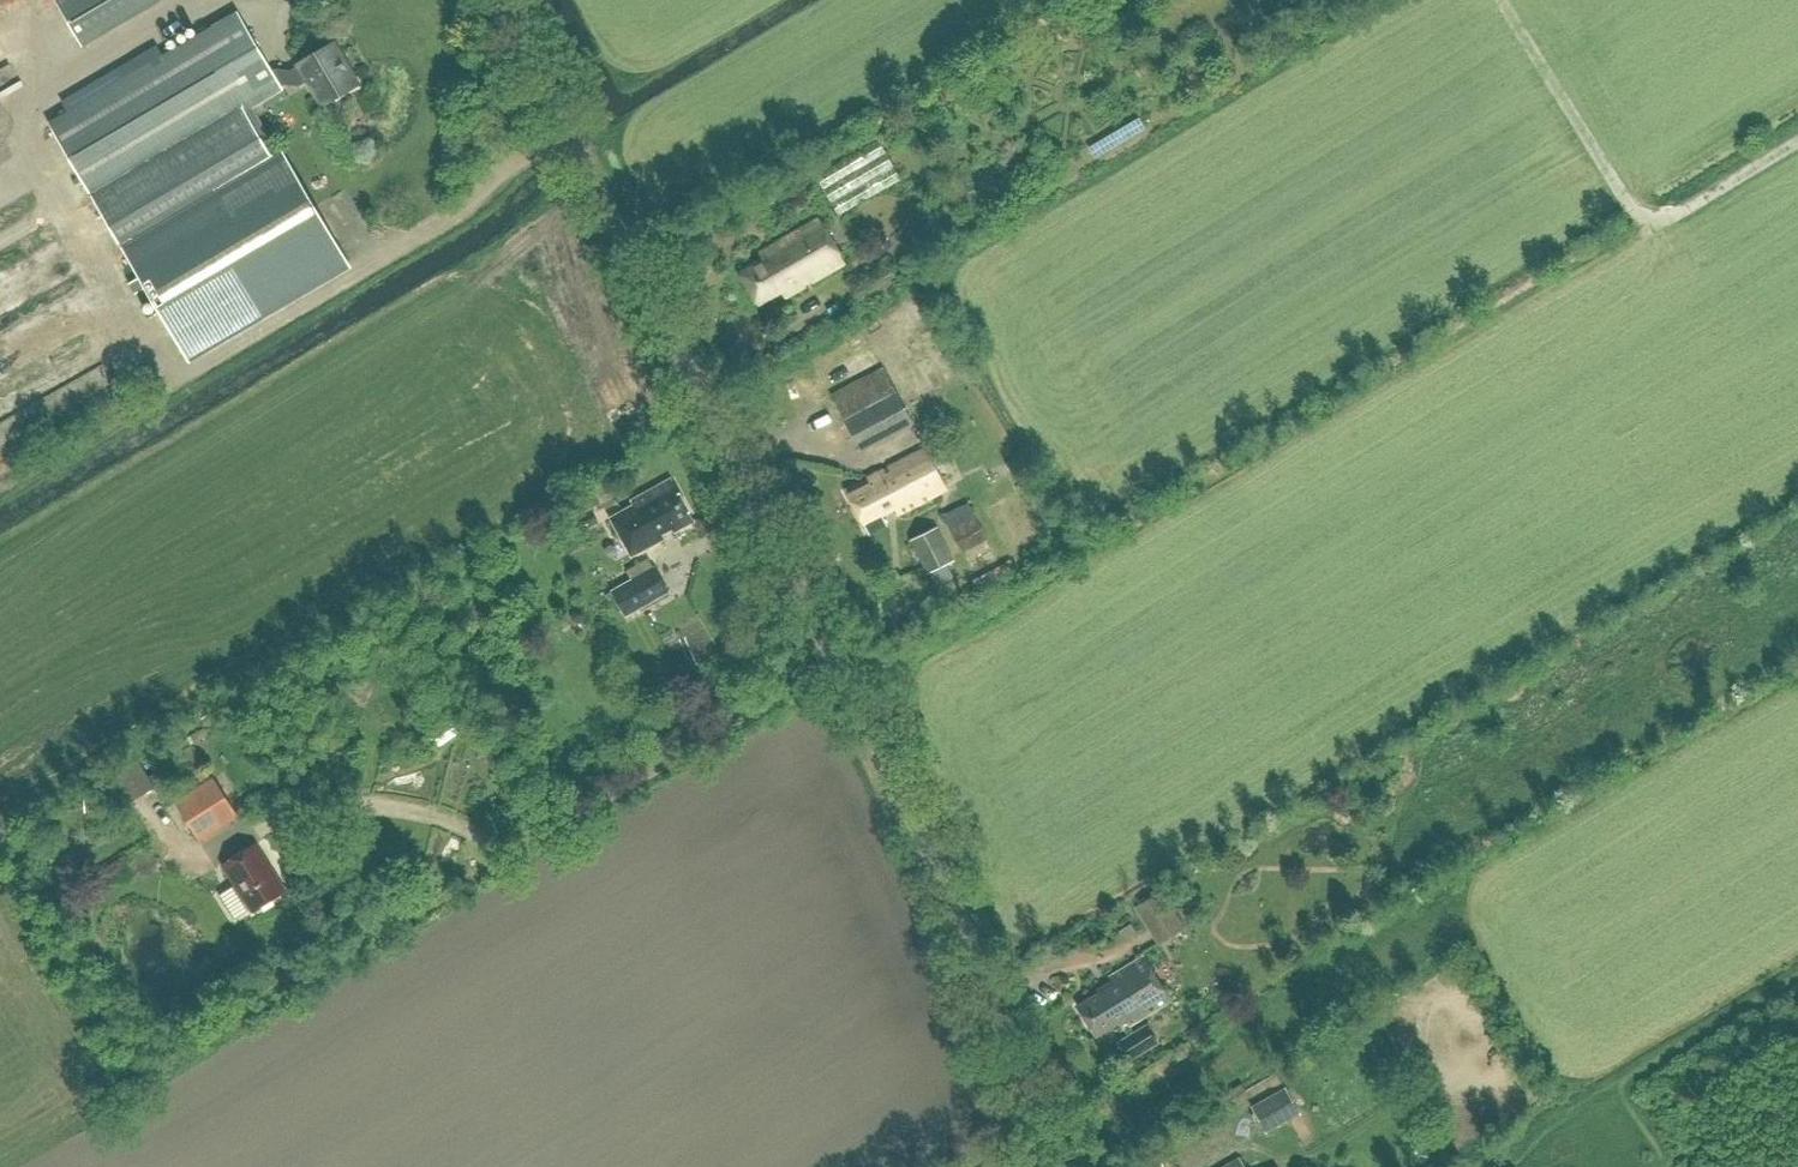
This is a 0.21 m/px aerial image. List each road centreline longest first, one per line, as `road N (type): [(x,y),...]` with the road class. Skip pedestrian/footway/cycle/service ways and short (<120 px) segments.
road 1 (unclassified): [(501,0),(986,988),(1057,1166)]
road 2 (track): [(837,691),(1797,129)]

